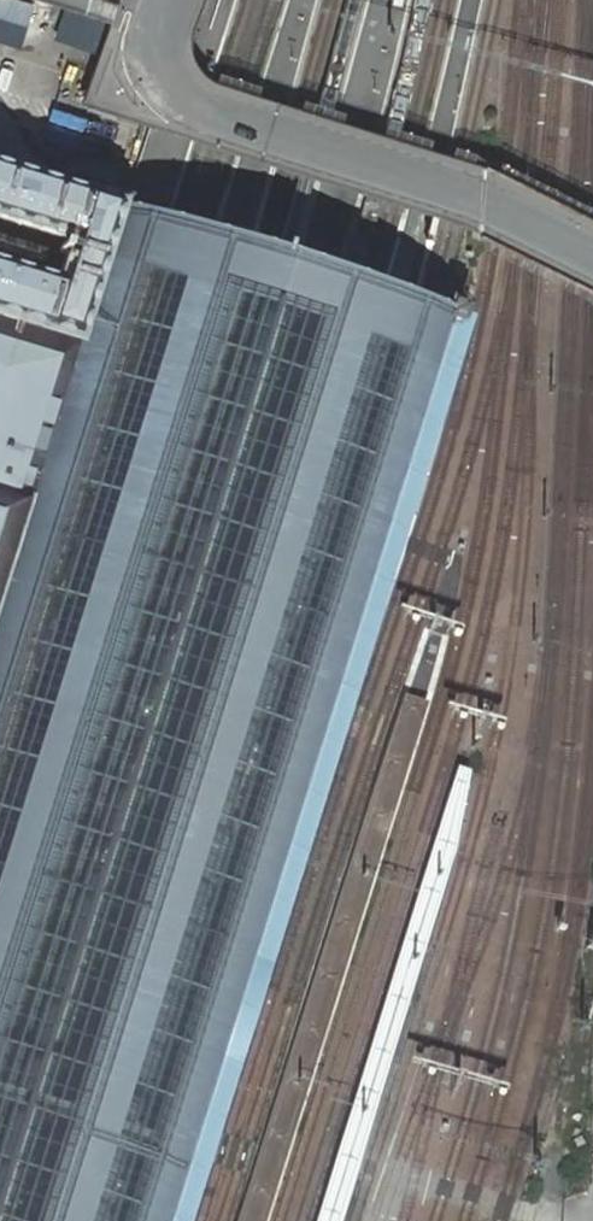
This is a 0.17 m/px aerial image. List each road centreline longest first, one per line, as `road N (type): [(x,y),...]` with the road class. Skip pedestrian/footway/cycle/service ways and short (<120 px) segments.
road 1 (unclassified): [(168,0),(158,66),(184,98),(482,198),(592,253)]

